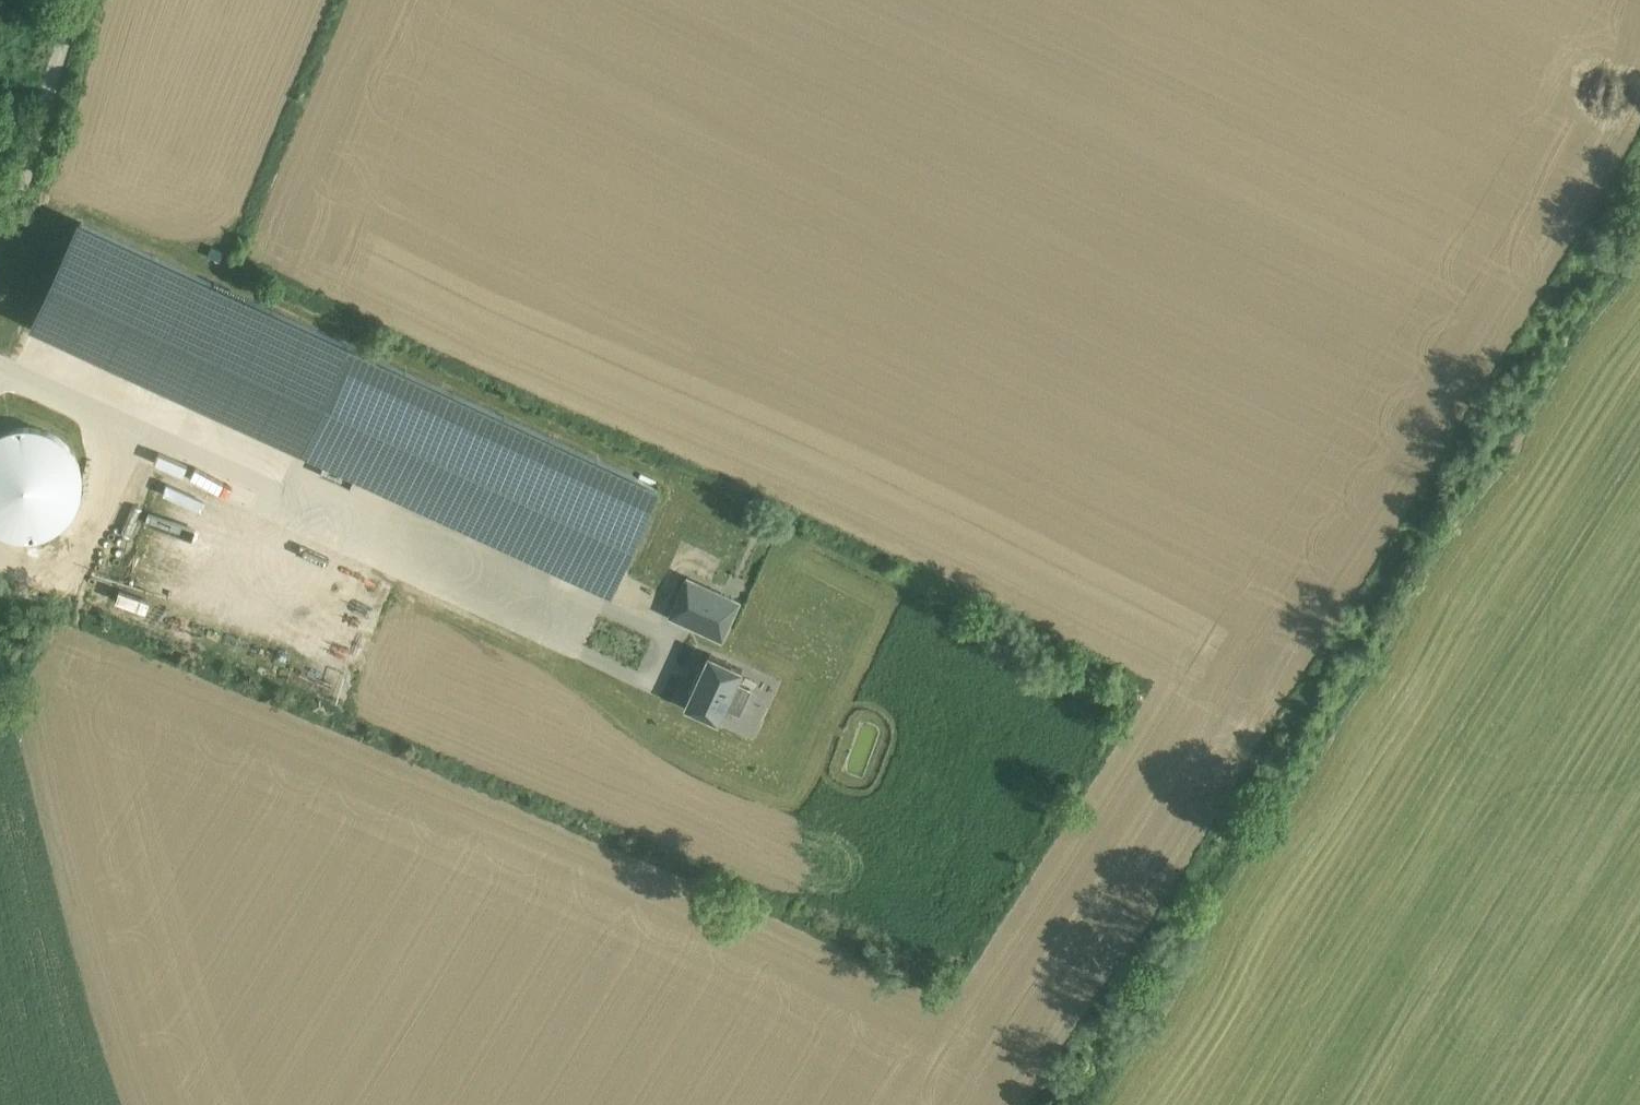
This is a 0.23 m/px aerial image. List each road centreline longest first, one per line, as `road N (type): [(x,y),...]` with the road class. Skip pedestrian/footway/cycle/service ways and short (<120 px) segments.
road 1 (residential): [(76,0),(18,175),(0,189)]

